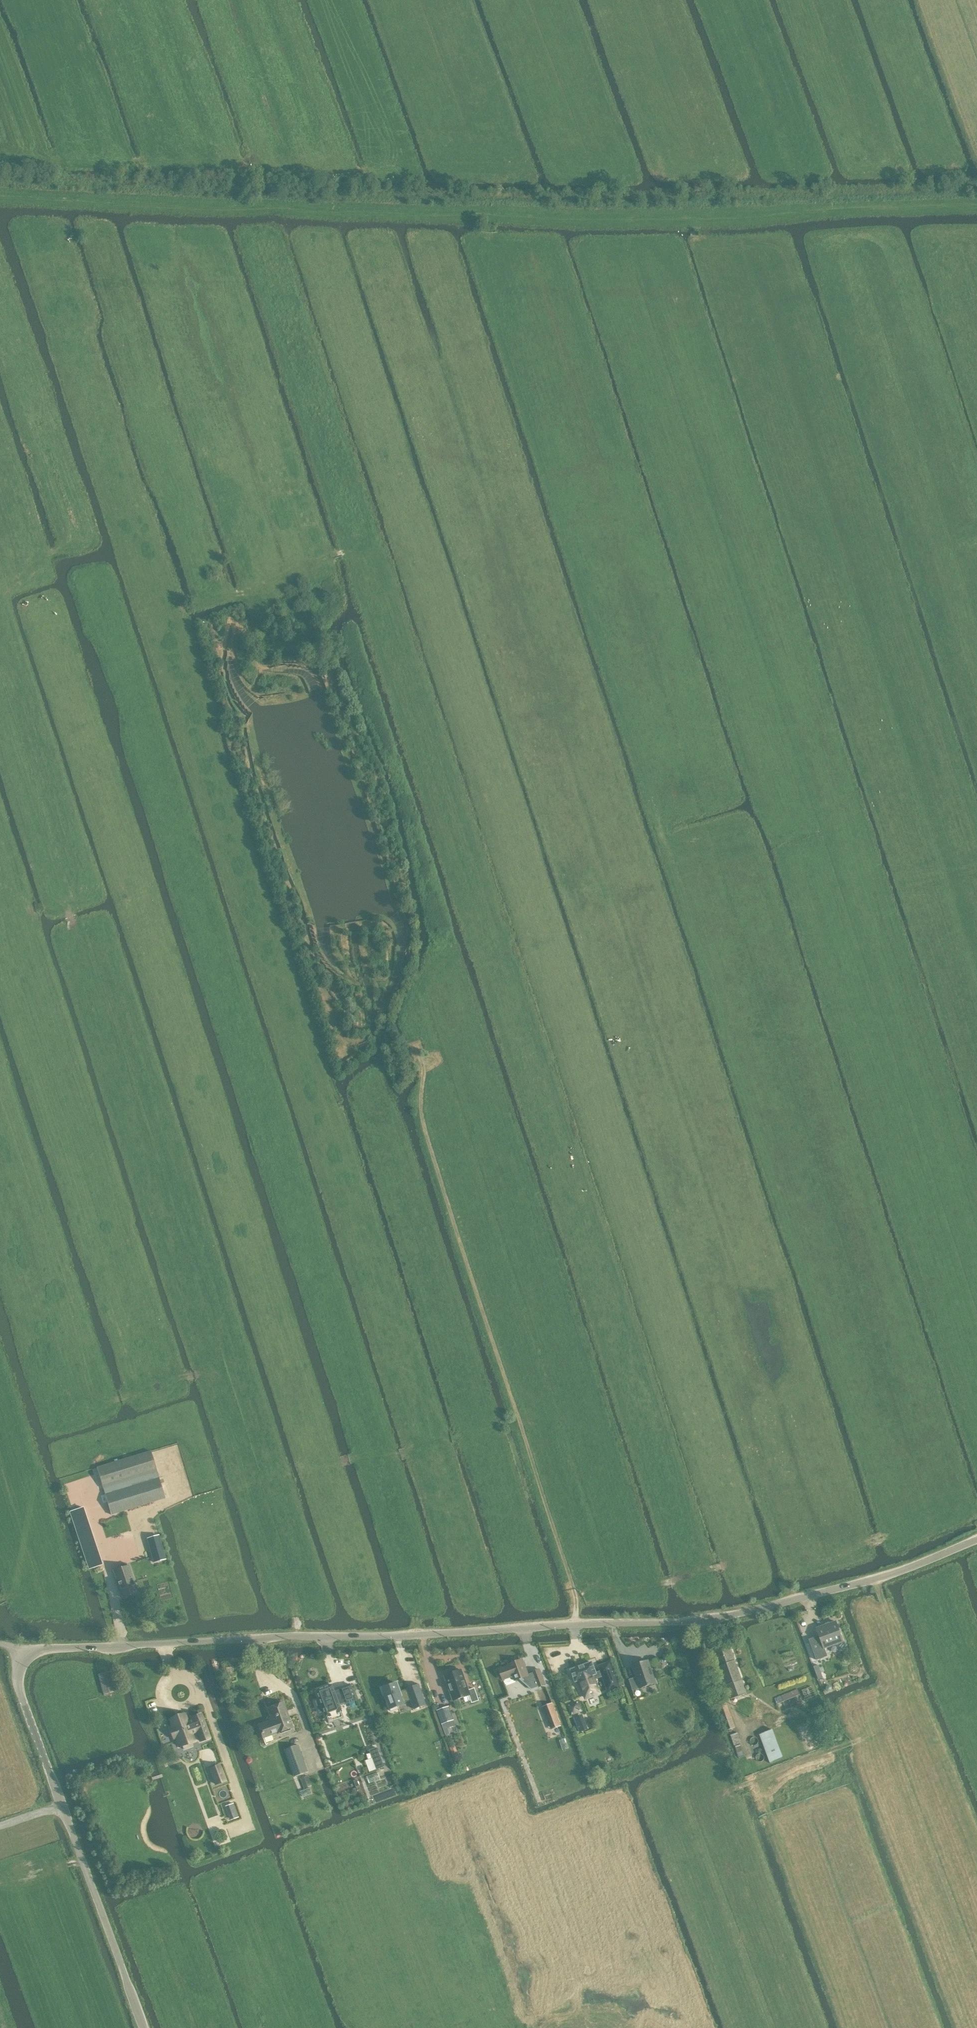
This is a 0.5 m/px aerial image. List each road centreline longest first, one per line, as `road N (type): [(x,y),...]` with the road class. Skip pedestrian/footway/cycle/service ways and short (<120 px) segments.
road 1 (tertiary): [(24,1656),(699,1621),(871,1580),(976,1540)]
road 2 (track): [(743,1063),(668,850),(493,266),(492,198)]
road 3 (track): [(422,1068),(422,1117),(575,1592),(576,1625)]
road 4 (track): [(743,1063),(976,1518)]
road 5 (tertiary): [(145,2027),(18,1685),(24,1656)]

